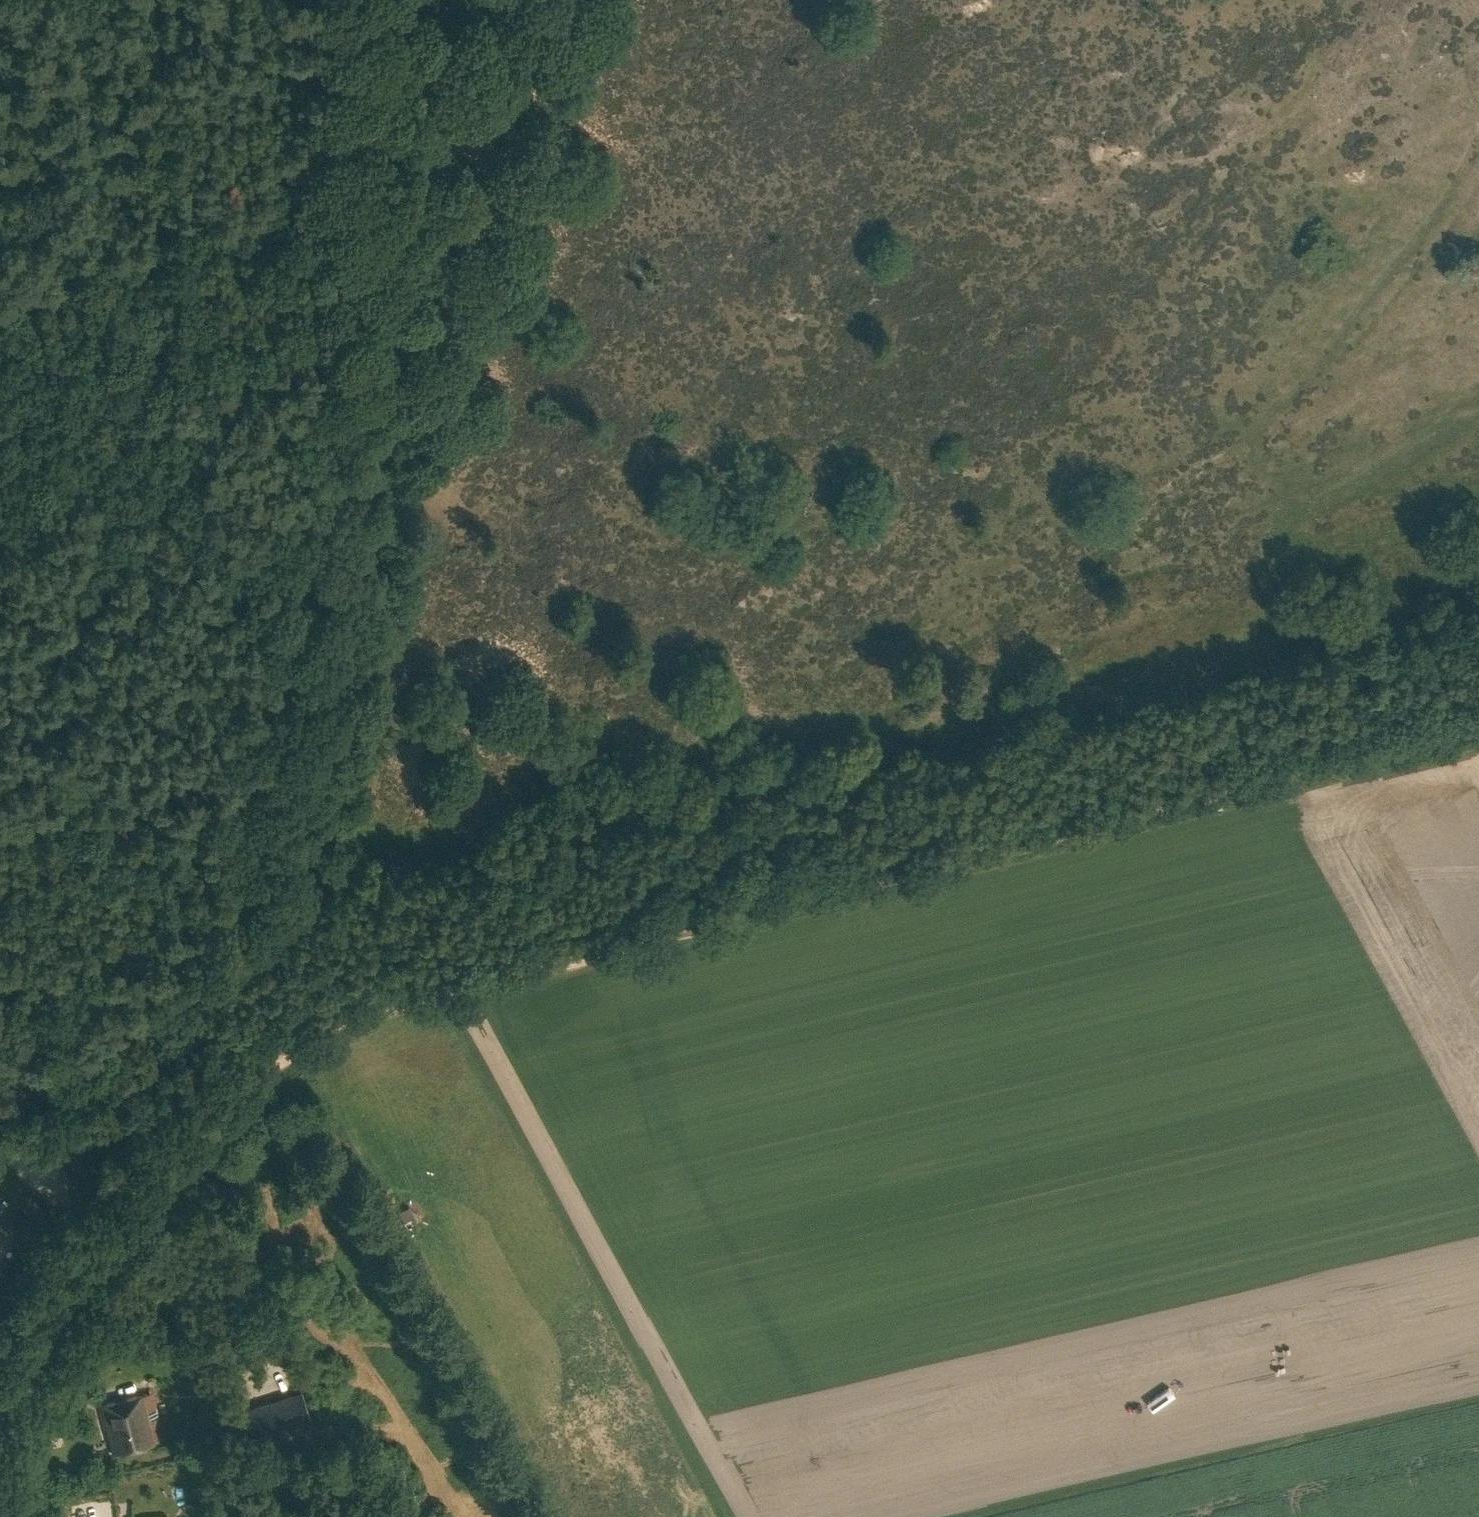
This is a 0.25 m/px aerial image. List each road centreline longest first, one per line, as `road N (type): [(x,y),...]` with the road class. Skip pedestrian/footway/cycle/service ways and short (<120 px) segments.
road 1 (track): [(280,1063),(324,1035),(424,1001),(1478,732)]
road 2 (track): [(9,1374),(131,1210),(280,1063)]

